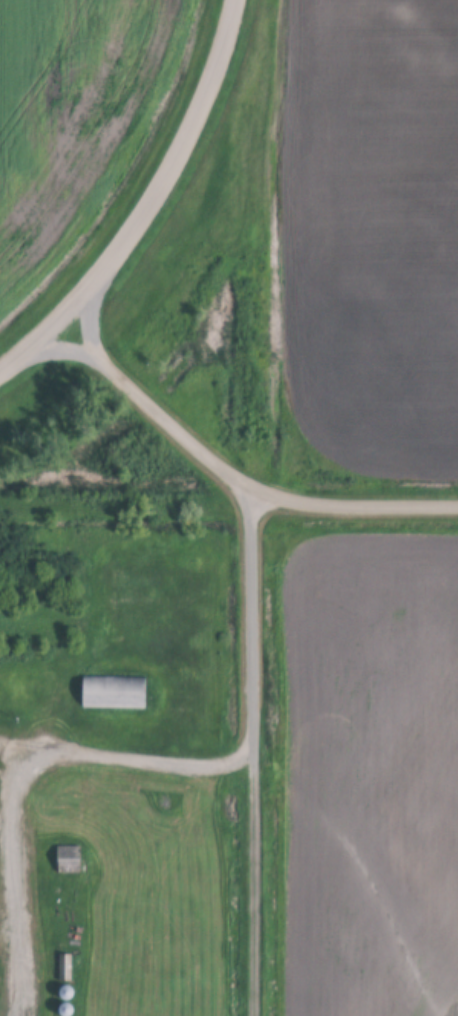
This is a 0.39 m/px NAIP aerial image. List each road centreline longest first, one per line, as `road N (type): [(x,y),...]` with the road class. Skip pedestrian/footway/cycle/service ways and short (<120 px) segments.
road 1 (residential): [(457,506),(302,505),(269,495),(229,474),(60,322)]
road 2 (tertiary): [(60,322),(113,267),(187,145),(240,0)]
road 3 (track): [(258,1015),(256,749)]

